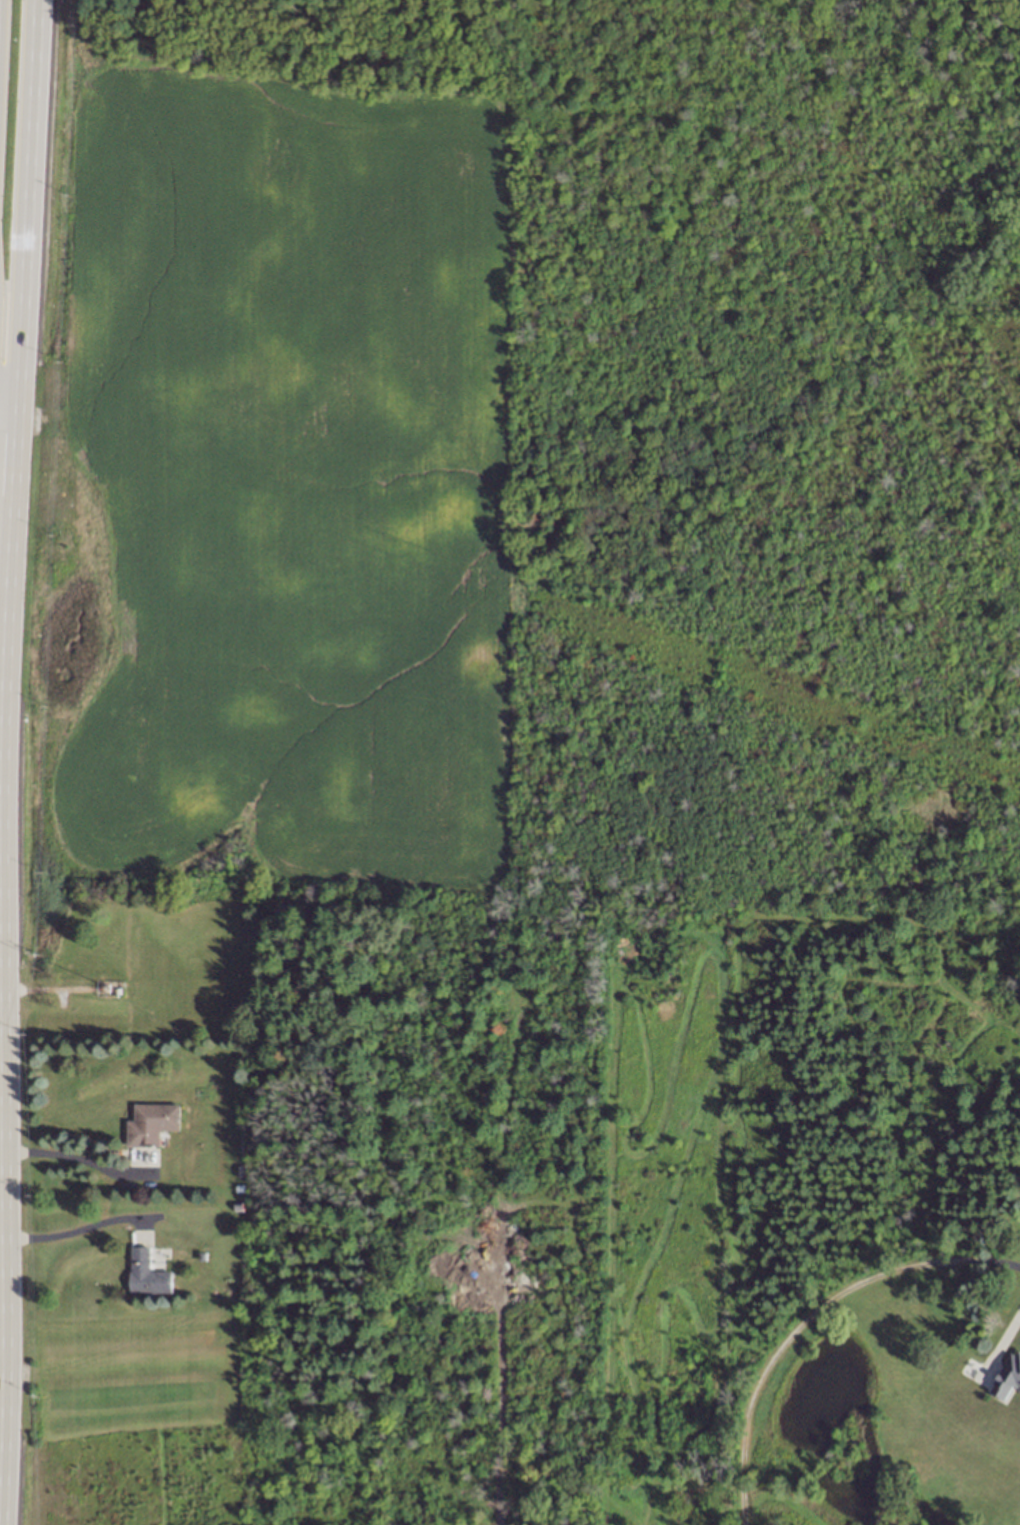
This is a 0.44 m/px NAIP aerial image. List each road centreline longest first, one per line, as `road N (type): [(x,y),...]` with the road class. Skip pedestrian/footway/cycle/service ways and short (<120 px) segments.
road 1 (primary): [(7,1524),(3,875),(38,0)]

